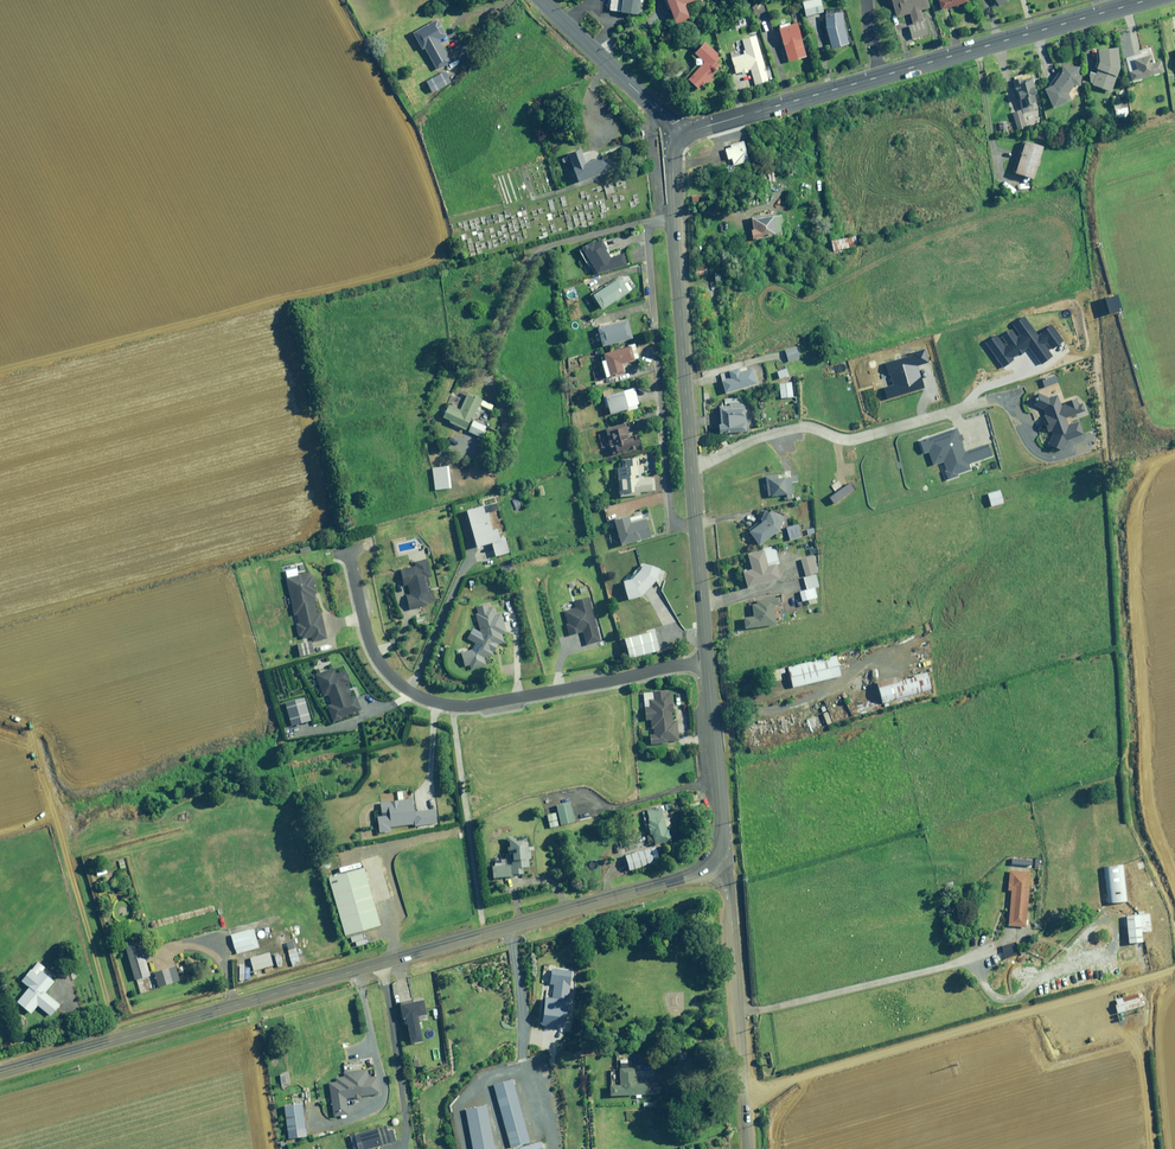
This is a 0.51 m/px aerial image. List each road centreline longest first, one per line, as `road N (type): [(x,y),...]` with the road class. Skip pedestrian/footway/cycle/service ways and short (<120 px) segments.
road 1 (tertiary): [(0,1072),(713,863)]
road 2 (residential): [(706,662),(477,705),(413,695),(372,650),(348,553)]
road 3 (tertiary): [(683,137),(672,170),(691,469)]
road 4 (residential): [(691,469),(787,429),(853,440),(981,402)]
road 5 (unclassified): [(749,1148),(730,897),(713,863)]
road 6 (tertiary): [(880,76),(1147,0)]
road 7 (tertiary): [(683,137),(880,76)]
road 8 (tertiary): [(706,662),(722,829),(713,863)]
road 9 (tertiary): [(683,137),(539,0)]
road 10 (tertiary): [(691,469),(706,662)]

